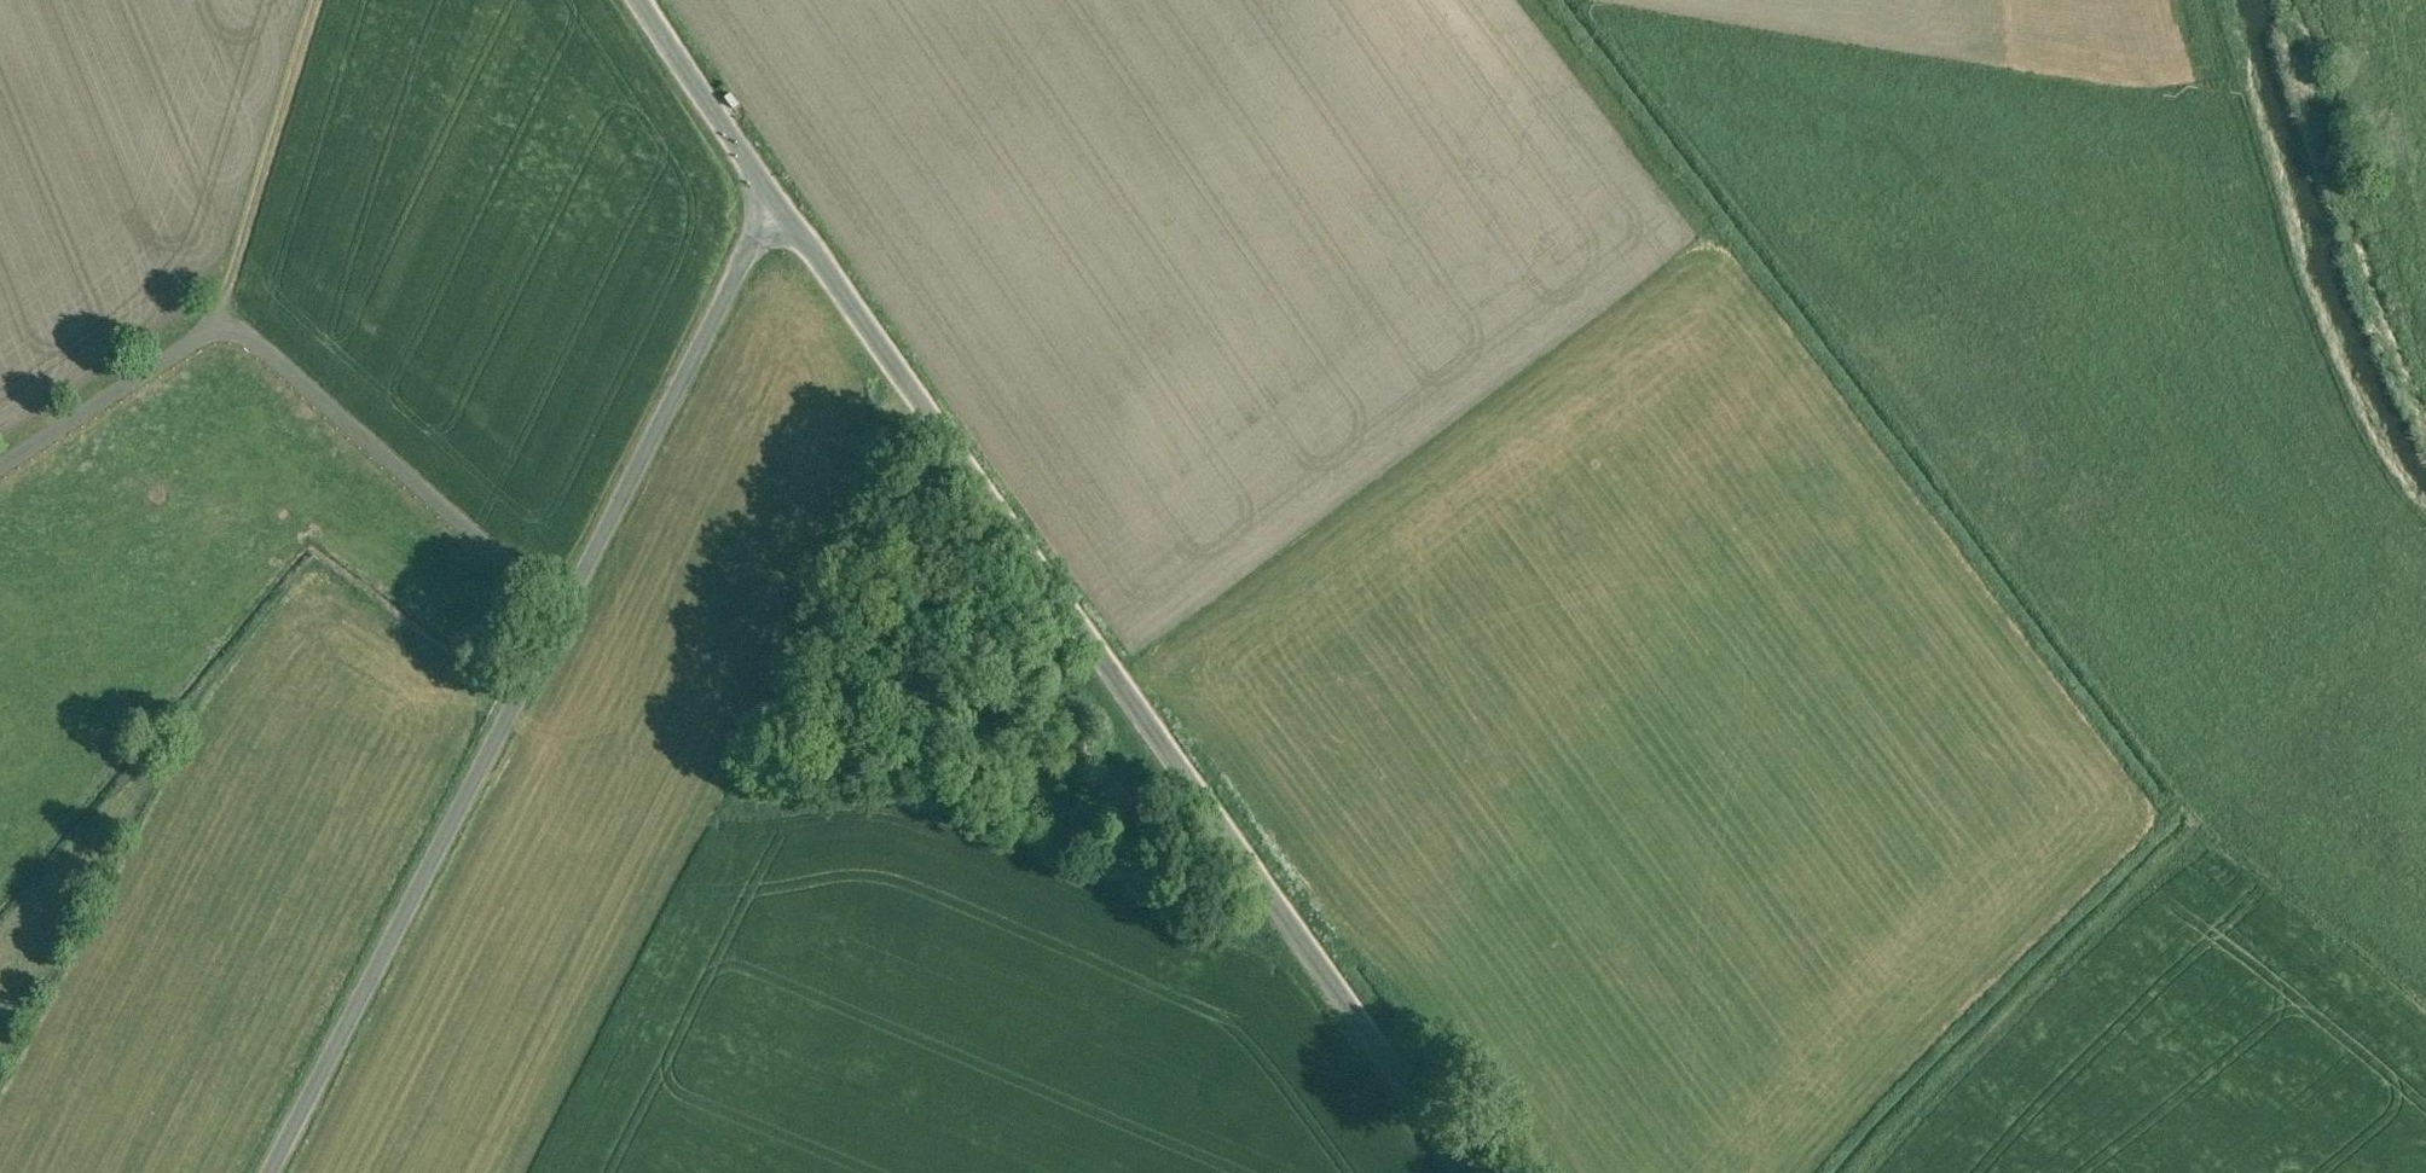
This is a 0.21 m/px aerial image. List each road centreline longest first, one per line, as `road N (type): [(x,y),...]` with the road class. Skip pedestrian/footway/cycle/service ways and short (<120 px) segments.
road 1 (unclassified): [(780,196),(1476,1172)]
road 2 (unclassified): [(780,196),(257,1172)]
road 3 (track): [(310,0),(200,312)]
road 4 (unclassified): [(652,0),(780,196)]

